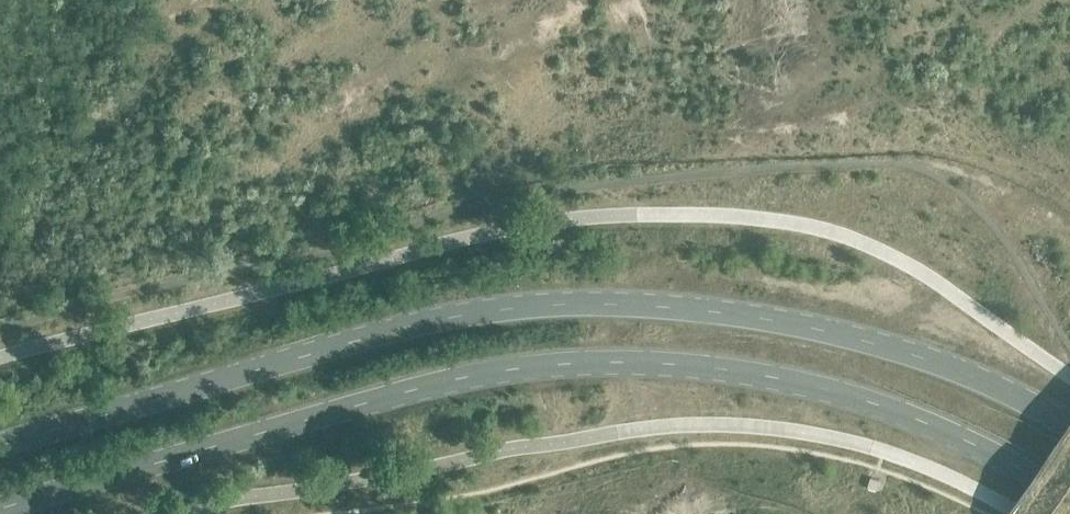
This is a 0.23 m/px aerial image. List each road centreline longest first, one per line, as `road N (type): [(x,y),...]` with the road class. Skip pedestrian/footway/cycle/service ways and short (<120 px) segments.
road 1 (primary): [(0,511),(376,399),(499,372),(606,360),(755,371),(899,406),(1069,498)]
road 2 (primary): [(1069,426),(995,384),(914,353),(720,311),(633,306),(482,314),(398,331),(0,444)]

